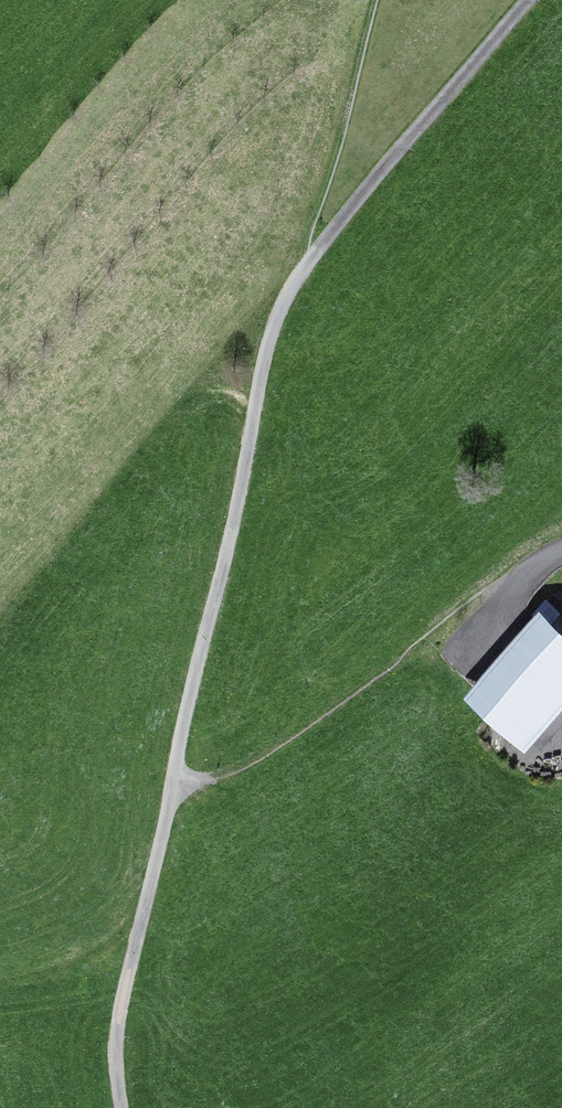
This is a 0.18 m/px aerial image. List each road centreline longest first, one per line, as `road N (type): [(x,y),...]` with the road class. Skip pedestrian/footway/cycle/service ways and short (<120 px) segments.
road 1 (track): [(172,788),(274,351),(297,285)]
road 2 (track): [(172,788),(234,771),(306,727),(474,598),(561,554)]
road 3 (track): [(297,285),(535,0)]
road 4 (track): [(122,1107),(117,1023),(172,788)]

